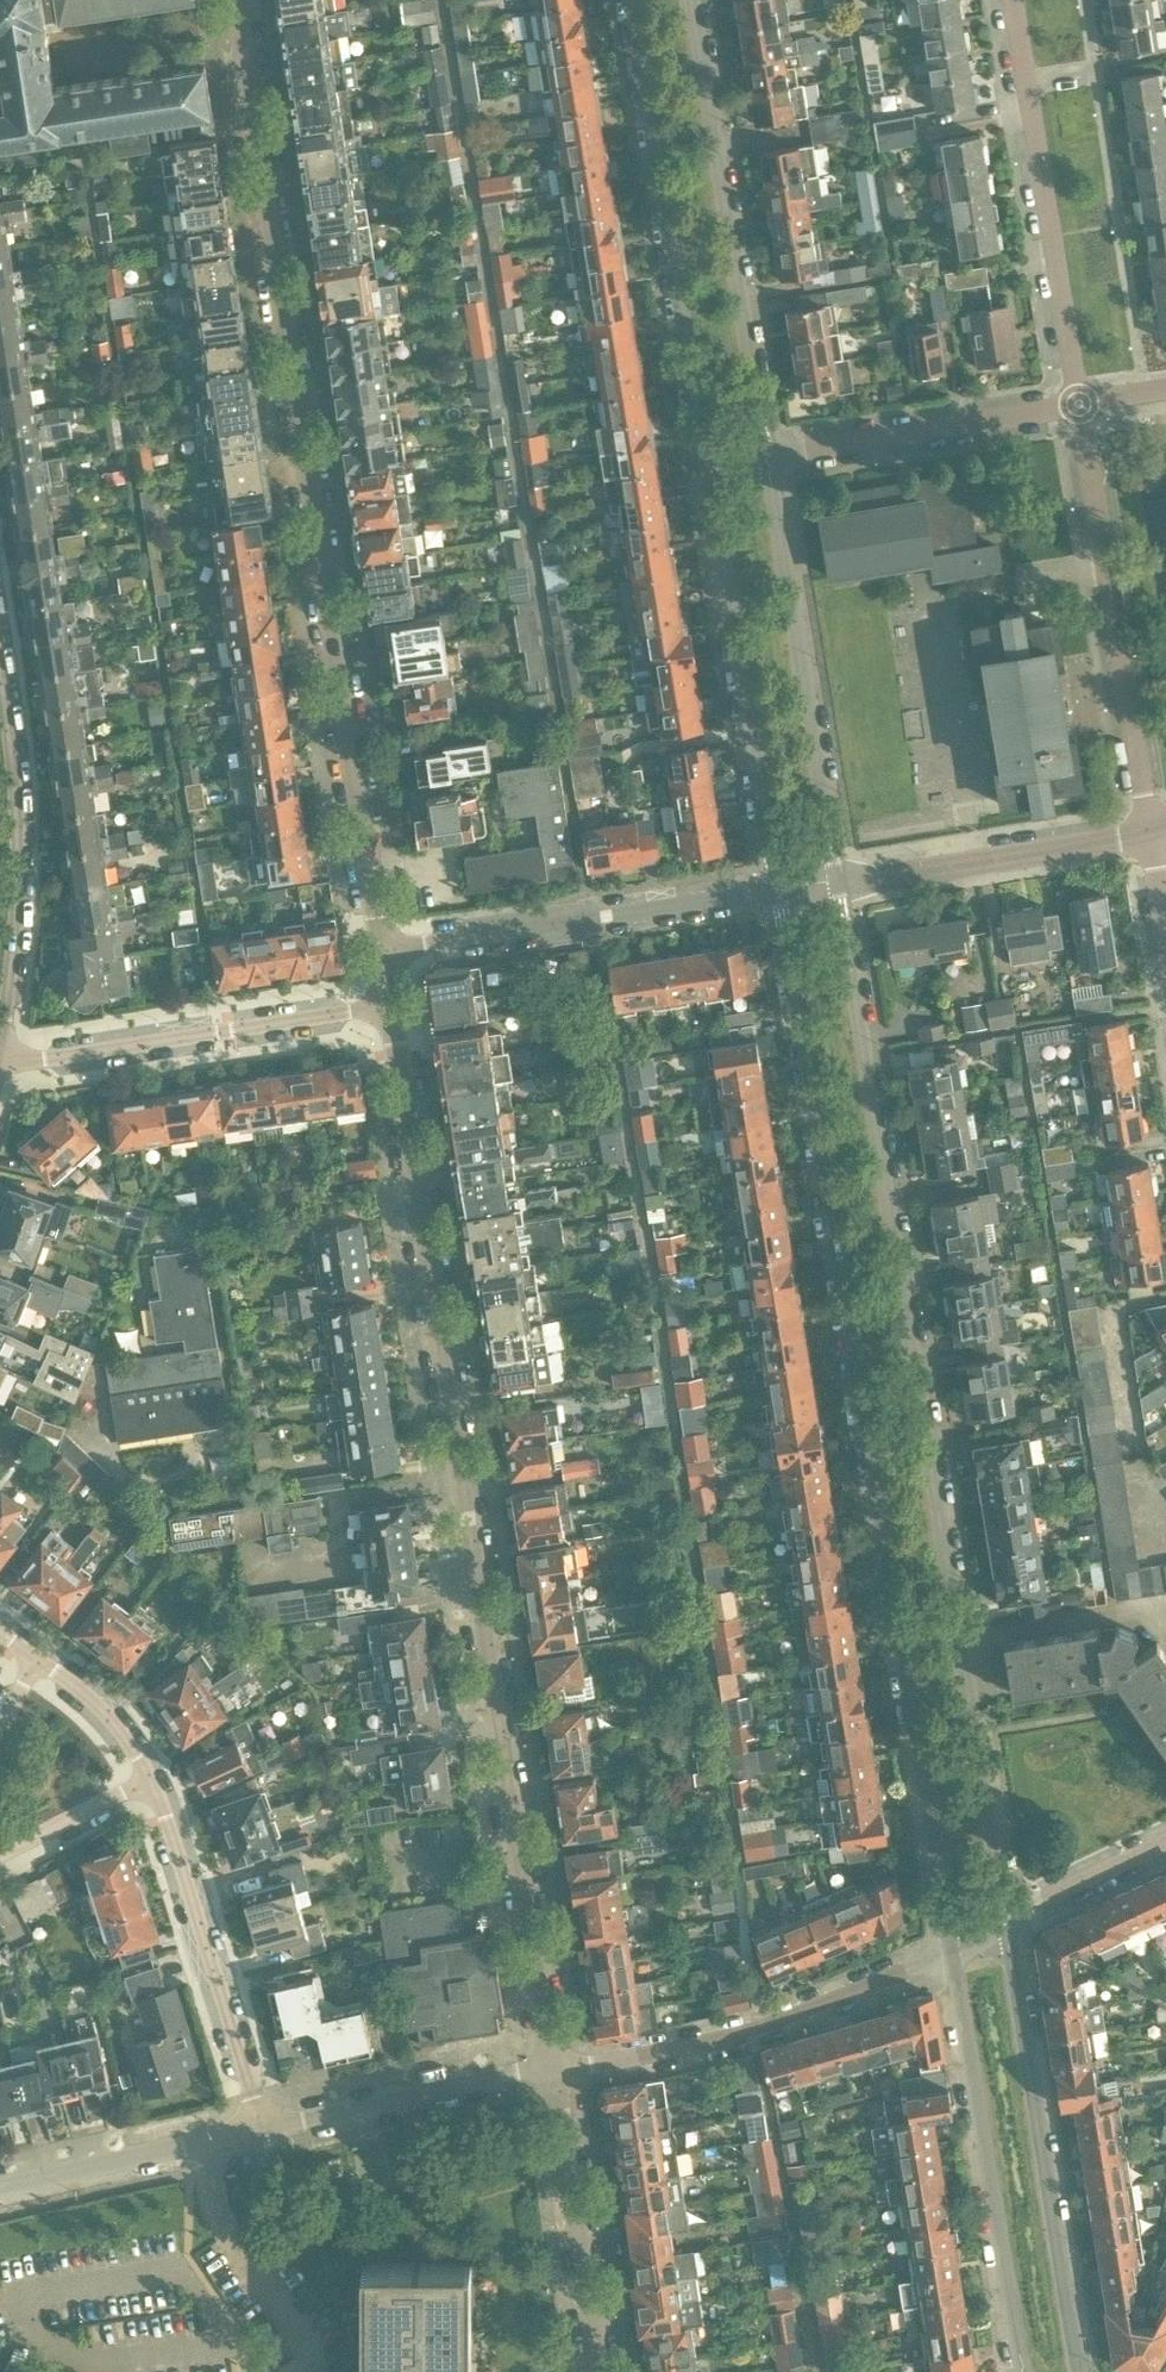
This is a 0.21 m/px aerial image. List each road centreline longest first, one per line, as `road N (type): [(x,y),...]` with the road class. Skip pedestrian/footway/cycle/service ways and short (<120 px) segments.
road 1 (secondary): [(777,890),(953,1952)]
road 2 (residential): [(552,2071),(468,1478),(388,1021)]
road 3 (secondary): [(1007,1924),(839,878)]
road 4 (residential): [(381,951),(237,0)]
road 5 (residential): [(263,2128),(154,1782),(105,1712),(0,1632)]
road 6 (residential): [(17,1067),(31,907),(32,748),(0,566)]
road 7 (secondary): [(627,0),(700,476)]
road 8 (secondary): [(778,462),(700,0)]
road 9 (secondary): [(1079,2371),(1007,1924)]
road 10 (residential): [(1149,828),(1079,407)]
road 11 (secondary): [(953,1952),(1023,2371)]
road 12 (secondary): [(700,476),(777,890)]
road 13 (secondary): [(839,878),(778,462)]
road 14 (residential): [(953,1952),(827,2001),(552,2071)]
road 15 (residential): [(1079,407),(1008,0)]
road 16 (residential): [(381,951),(777,890)]
road 17 (residential): [(388,1021),(17,1067)]
road 18 (residential): [(839,878),(1149,828)]
road 19 (residential): [(778,462),(1079,407)]
road 20 (residential): [(606,2371),(552,2071)]
road 21 (residential): [(263,2128),(552,2071)]
road 22 (residential): [(0,2192),(263,2128)]
road 23 (residential): [(1007,1924),(1165,1848)]

